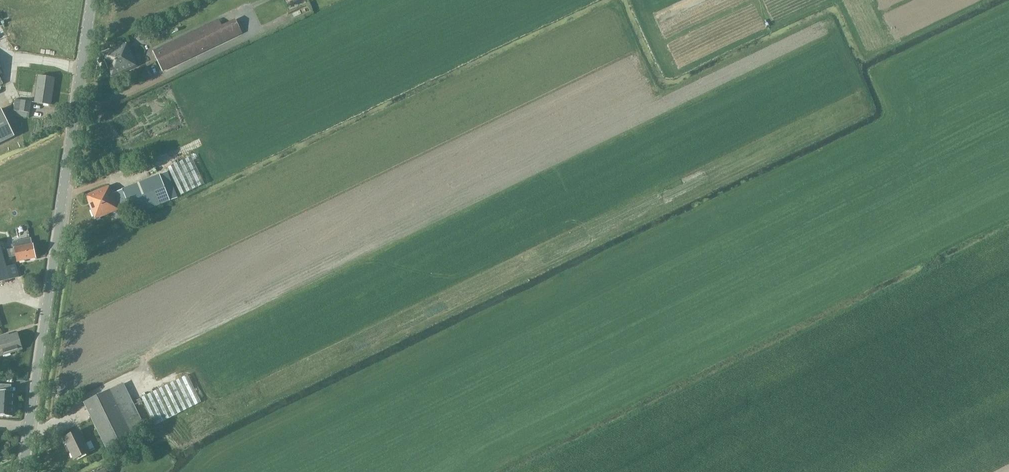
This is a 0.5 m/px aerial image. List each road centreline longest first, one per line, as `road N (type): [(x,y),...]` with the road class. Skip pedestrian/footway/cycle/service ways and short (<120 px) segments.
road 1 (tertiary): [(24,471),(94,0)]

